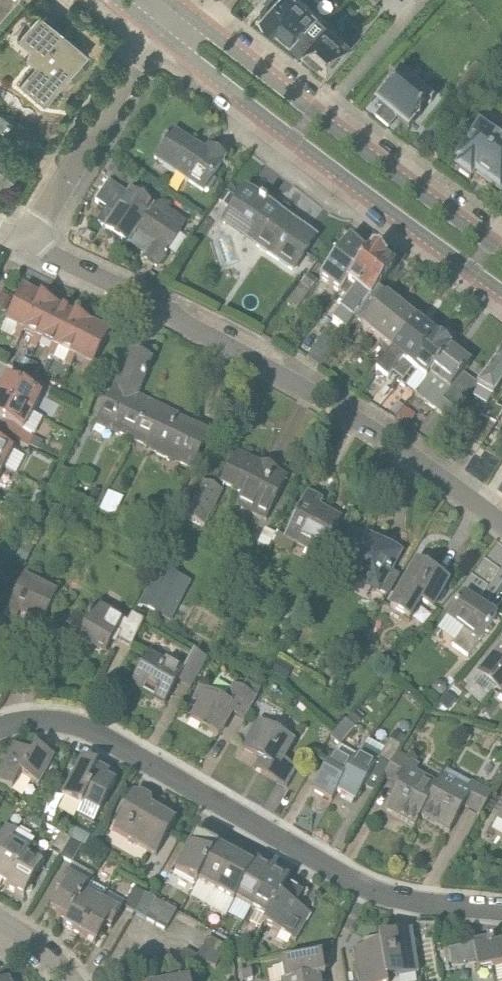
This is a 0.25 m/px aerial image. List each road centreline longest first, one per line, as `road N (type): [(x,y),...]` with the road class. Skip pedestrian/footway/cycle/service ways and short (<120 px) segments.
road 1 (residential): [(501,522),(331,403),(164,306),(27,241)]
road 2 (residential): [(501,910),(420,902),(365,886),(76,722),(0,727)]
road 3 (primary): [(155,31),(501,289)]
road 4 (primary): [(501,250),(178,4)]
road 5 (unclassified): [(27,241),(155,31)]

